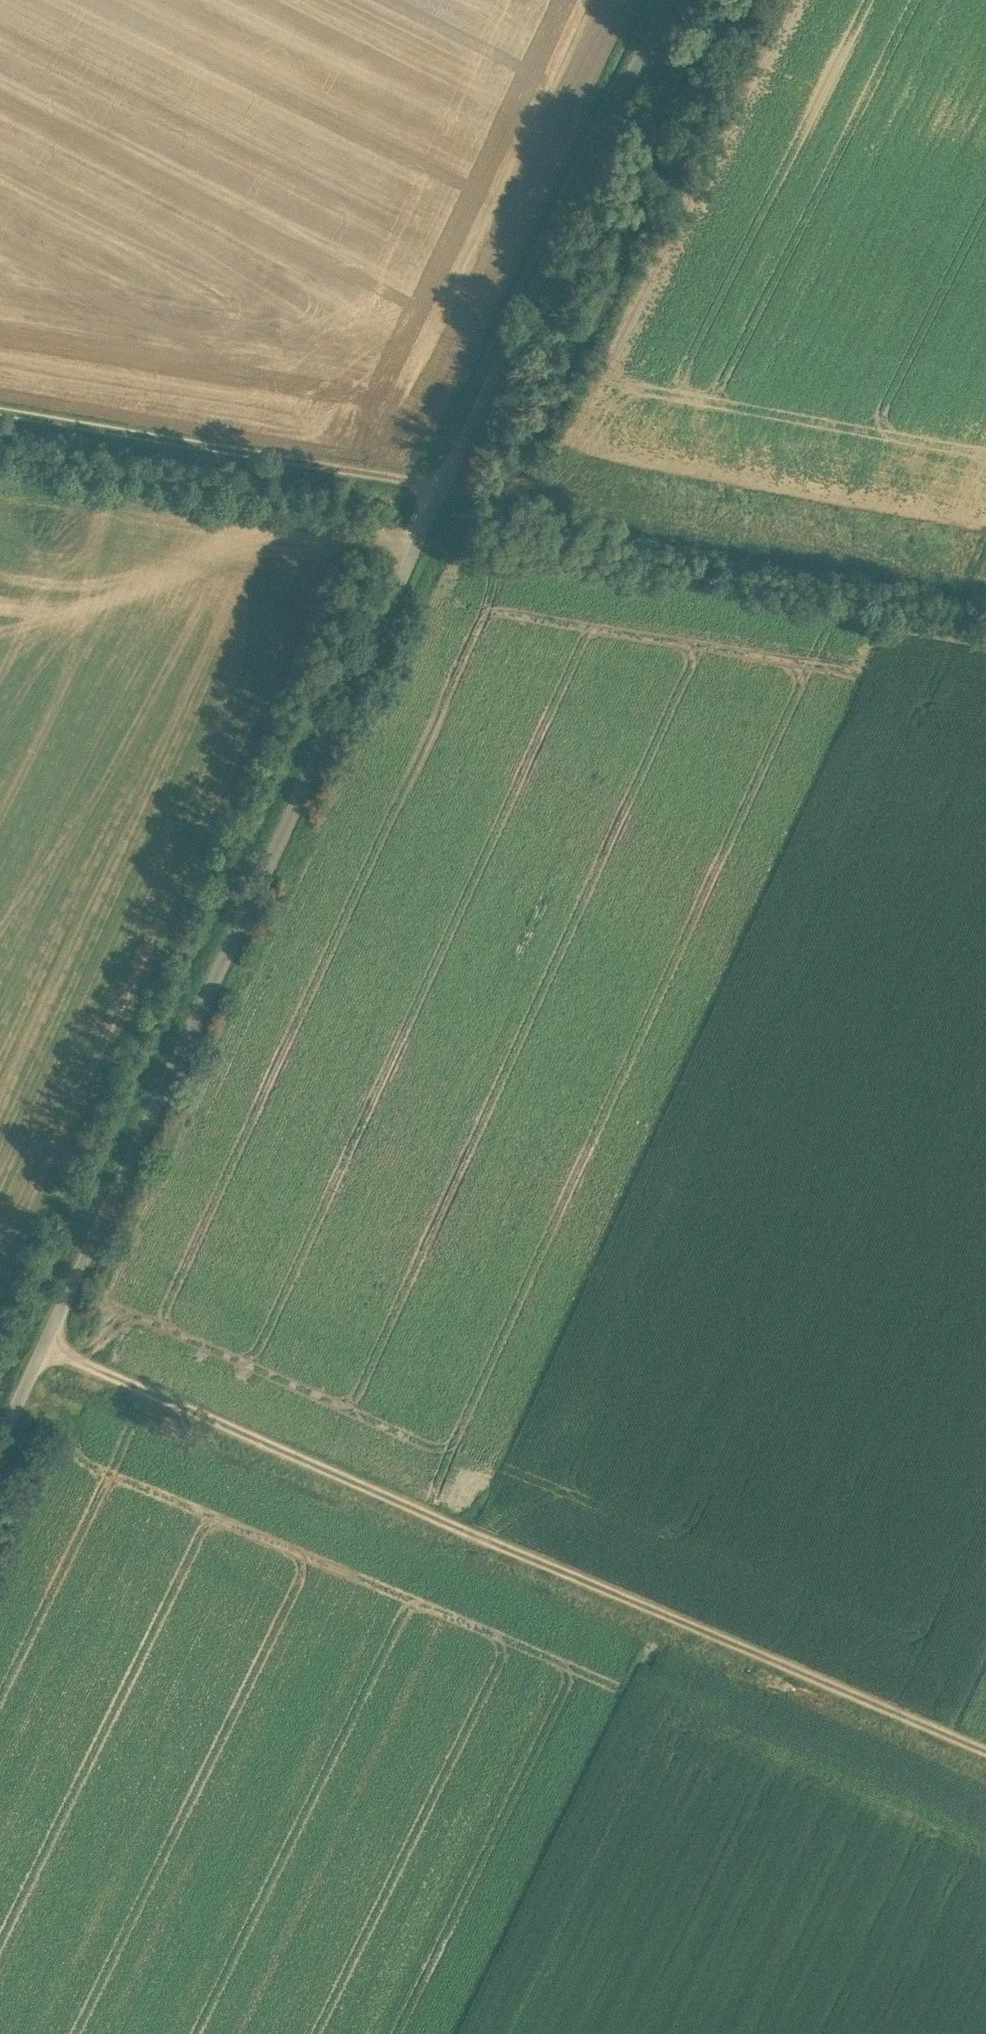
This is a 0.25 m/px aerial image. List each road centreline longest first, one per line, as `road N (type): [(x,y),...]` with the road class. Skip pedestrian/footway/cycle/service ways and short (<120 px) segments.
road 1 (track): [(0,1441),(672,0)]
road 2 (track): [(45,1342),(985,1745)]
road 3 (track): [(447,485),(0,408)]
road 4 (track): [(416,544),(0,470)]

